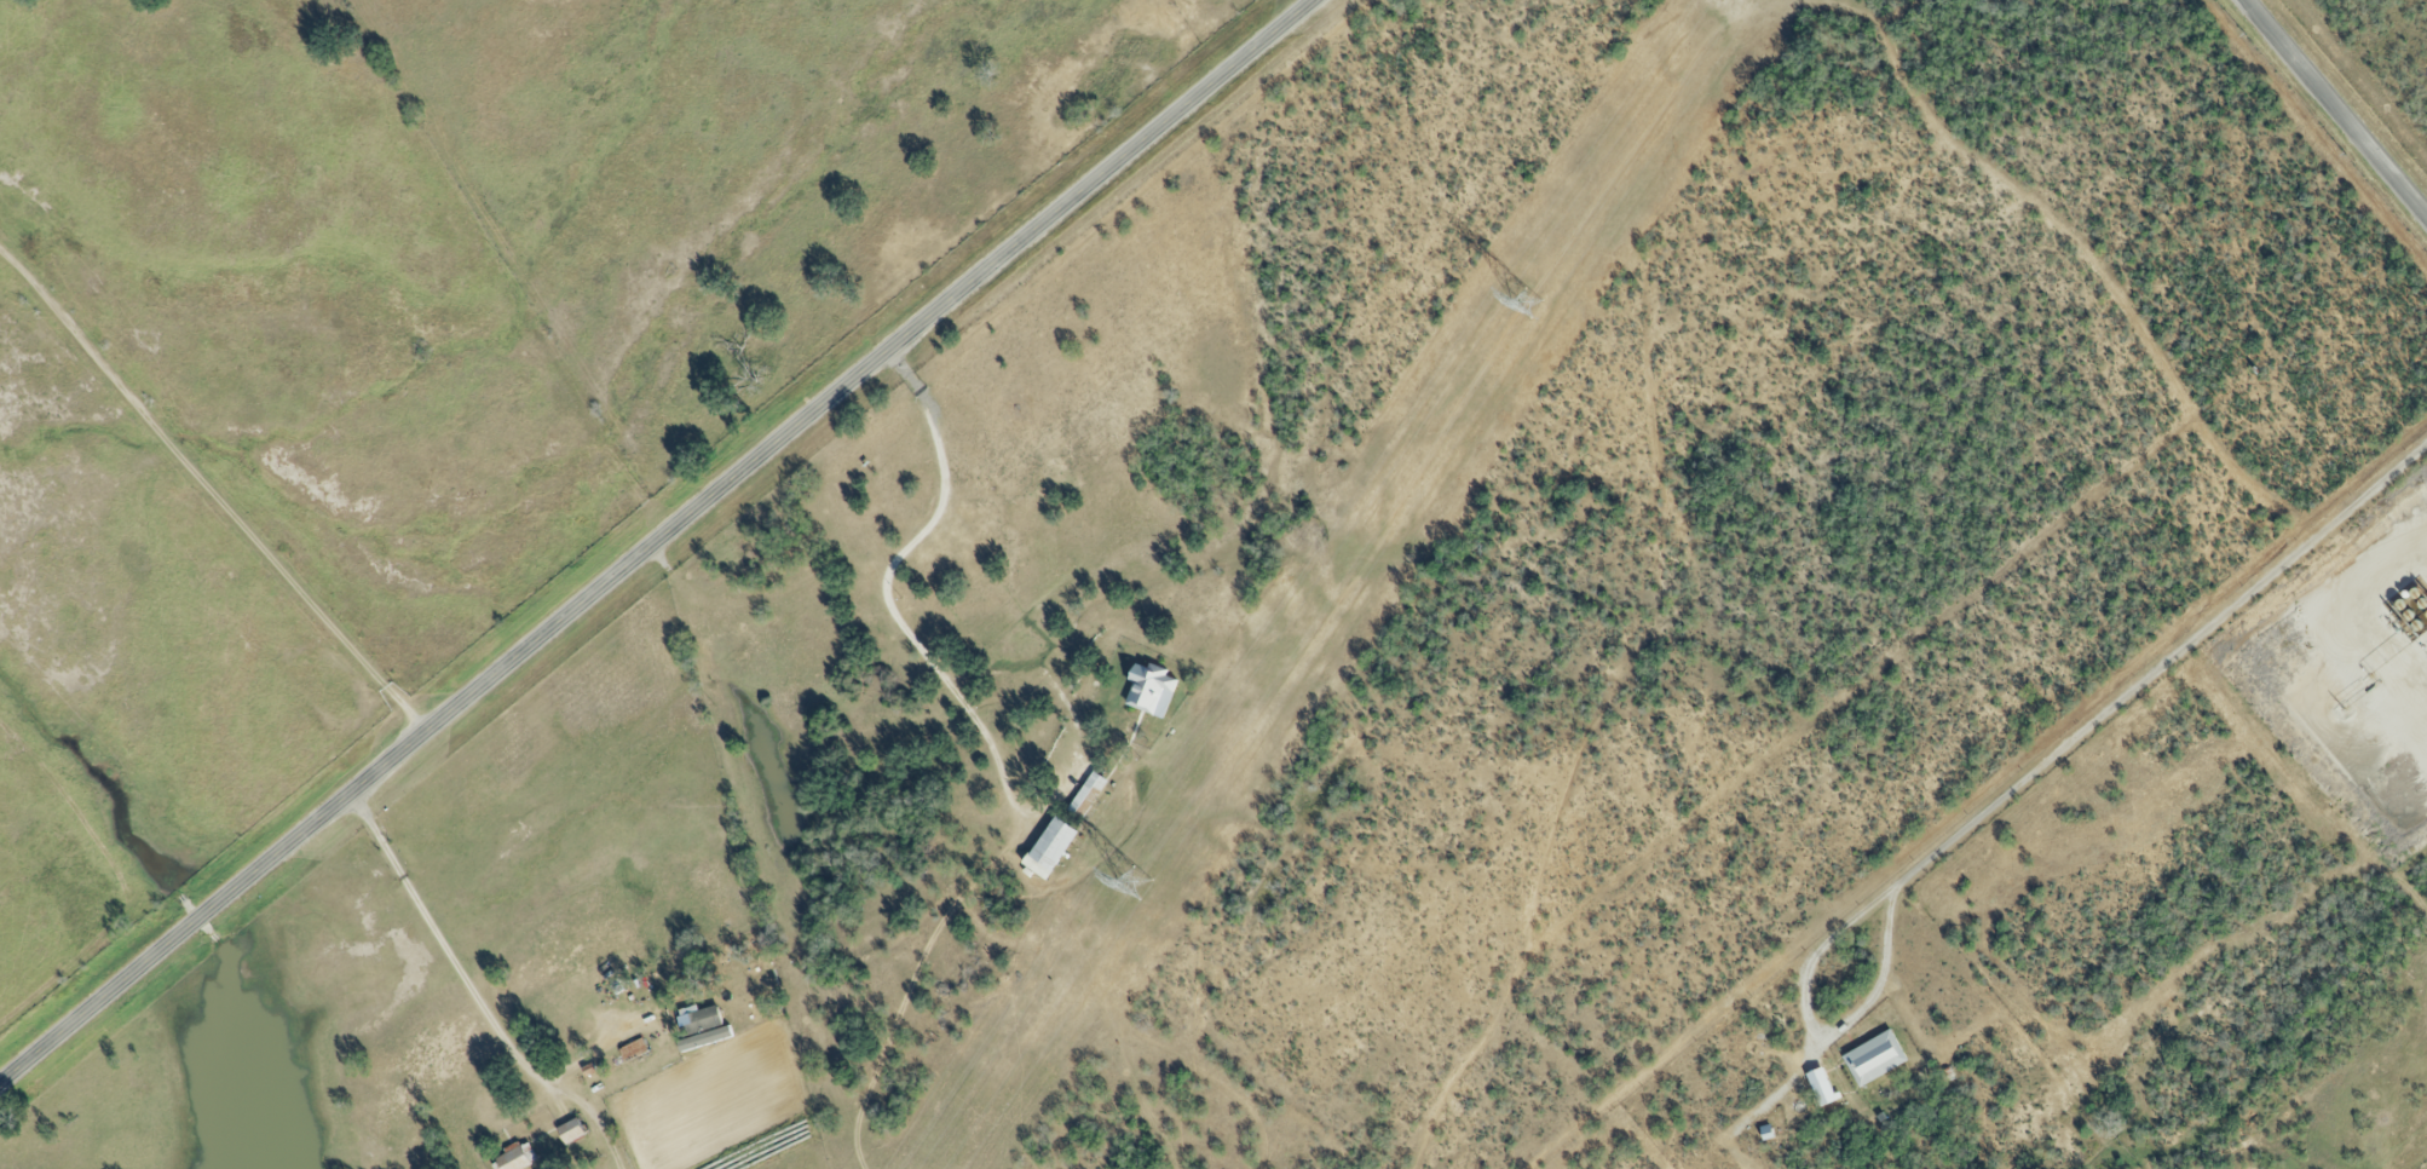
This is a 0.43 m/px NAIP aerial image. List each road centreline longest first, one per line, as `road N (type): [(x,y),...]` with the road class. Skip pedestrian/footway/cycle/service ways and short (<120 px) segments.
road 1 (secondary): [(0,1084),(1315,0)]
road 2 (residential): [(2426,201),(2254,0)]

